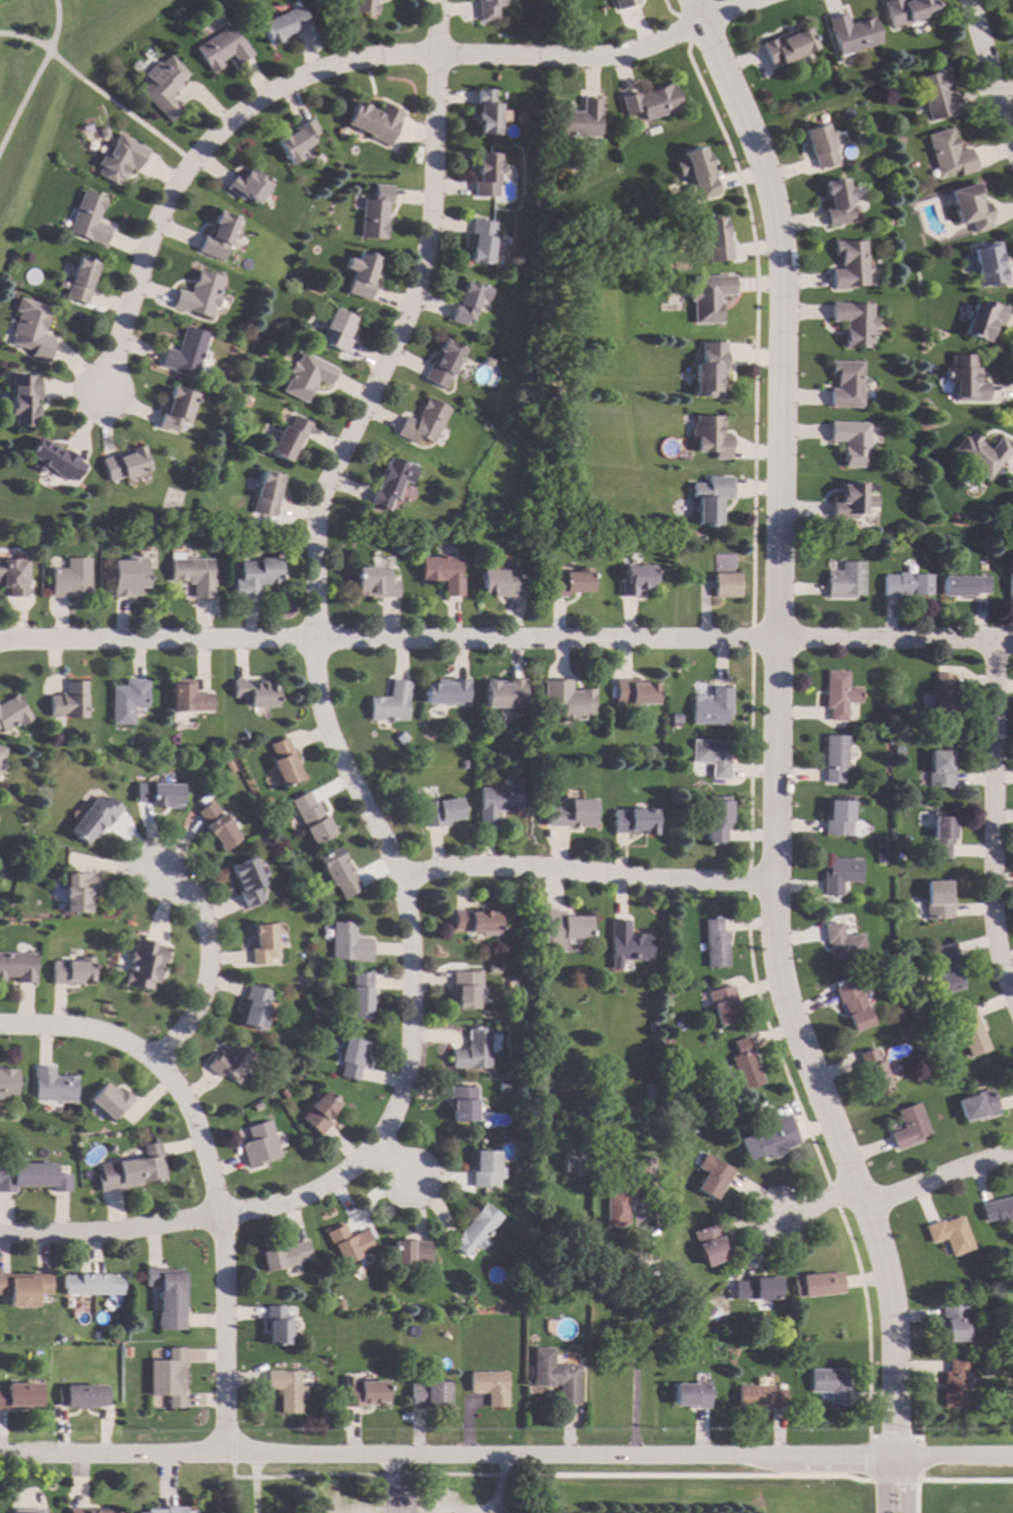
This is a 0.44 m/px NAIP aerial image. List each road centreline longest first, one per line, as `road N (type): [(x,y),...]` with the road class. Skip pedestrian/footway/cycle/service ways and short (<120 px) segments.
road 1 (residential): [(693,0),(773,193),(782,285),(769,884),(778,983),(888,1266),(895,1455)]
road 2 (residential): [(378,1154),(402,1101),(417,1009),(413,943),(403,877),(315,699),(315,531),(329,483),(416,298),(434,231),(440,57)]
road 3 (residential): [(1012,643),(16,638),(0,644)]
road 4 (residential): [(1012,1455),(0,1458)]
road 5 (residential): [(440,57),(350,61),(228,119),(158,213),(103,395)]
road 6 (residential): [(226,1454),(224,1214),(204,1138),(162,1058)]
road 7 (residential): [(0,1235),(90,1235),(224,1214),(315,1194),(378,1154)]
road 8 (residential): [(403,877),(492,864),(769,884)]
road 9 (residential): [(996,643),(992,901),(1012,998)]
road 10 (residential): [(440,57),(637,52),(772,0)]
road 11 (residential): [(159,872),(198,908),(212,951),(201,998),(162,1058)]
road 12 (residential): [(0,1025),(80,1028),(162,1058)]
road 13 (residential): [(1012,1153),(866,1201)]
road 14 (residential): [(966,0),(1012,145)]

